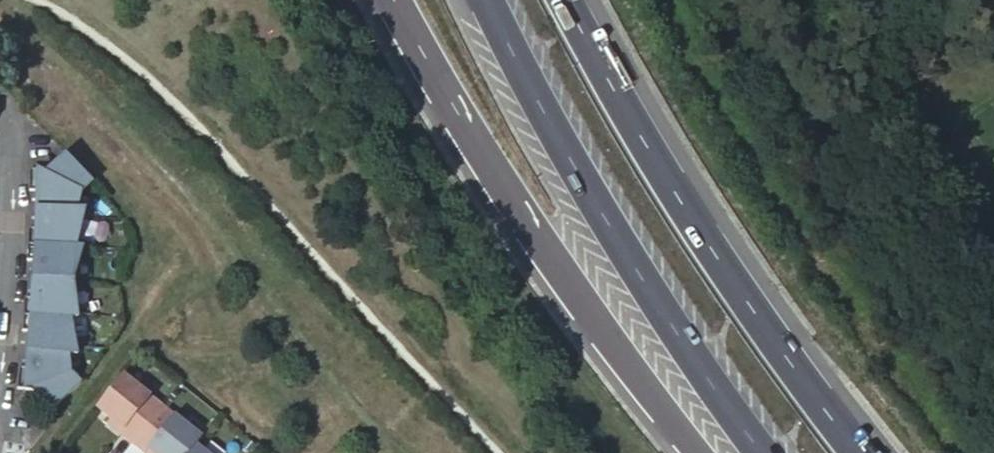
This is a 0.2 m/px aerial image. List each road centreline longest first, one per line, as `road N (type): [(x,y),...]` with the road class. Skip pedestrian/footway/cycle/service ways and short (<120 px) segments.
road 1 (trunk): [(863,452),(730,282),(553,0)]
road 2 (trunk): [(391,0),(496,180),(609,343),(699,452)]
road 3 (trunk): [(483,0),(589,198),(677,342),(760,452)]
road 4 (residential): [(0,104),(0,346)]

